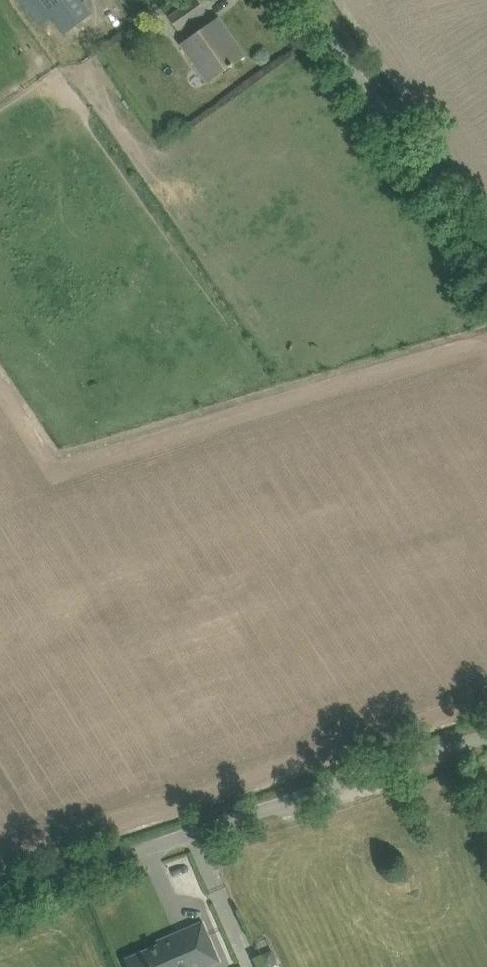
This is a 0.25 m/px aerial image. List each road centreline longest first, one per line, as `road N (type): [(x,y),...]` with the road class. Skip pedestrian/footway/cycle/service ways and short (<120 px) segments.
road 1 (unclassified): [(0,897),(486,733)]
road 2 (unclassified): [(486,291),(285,0)]

